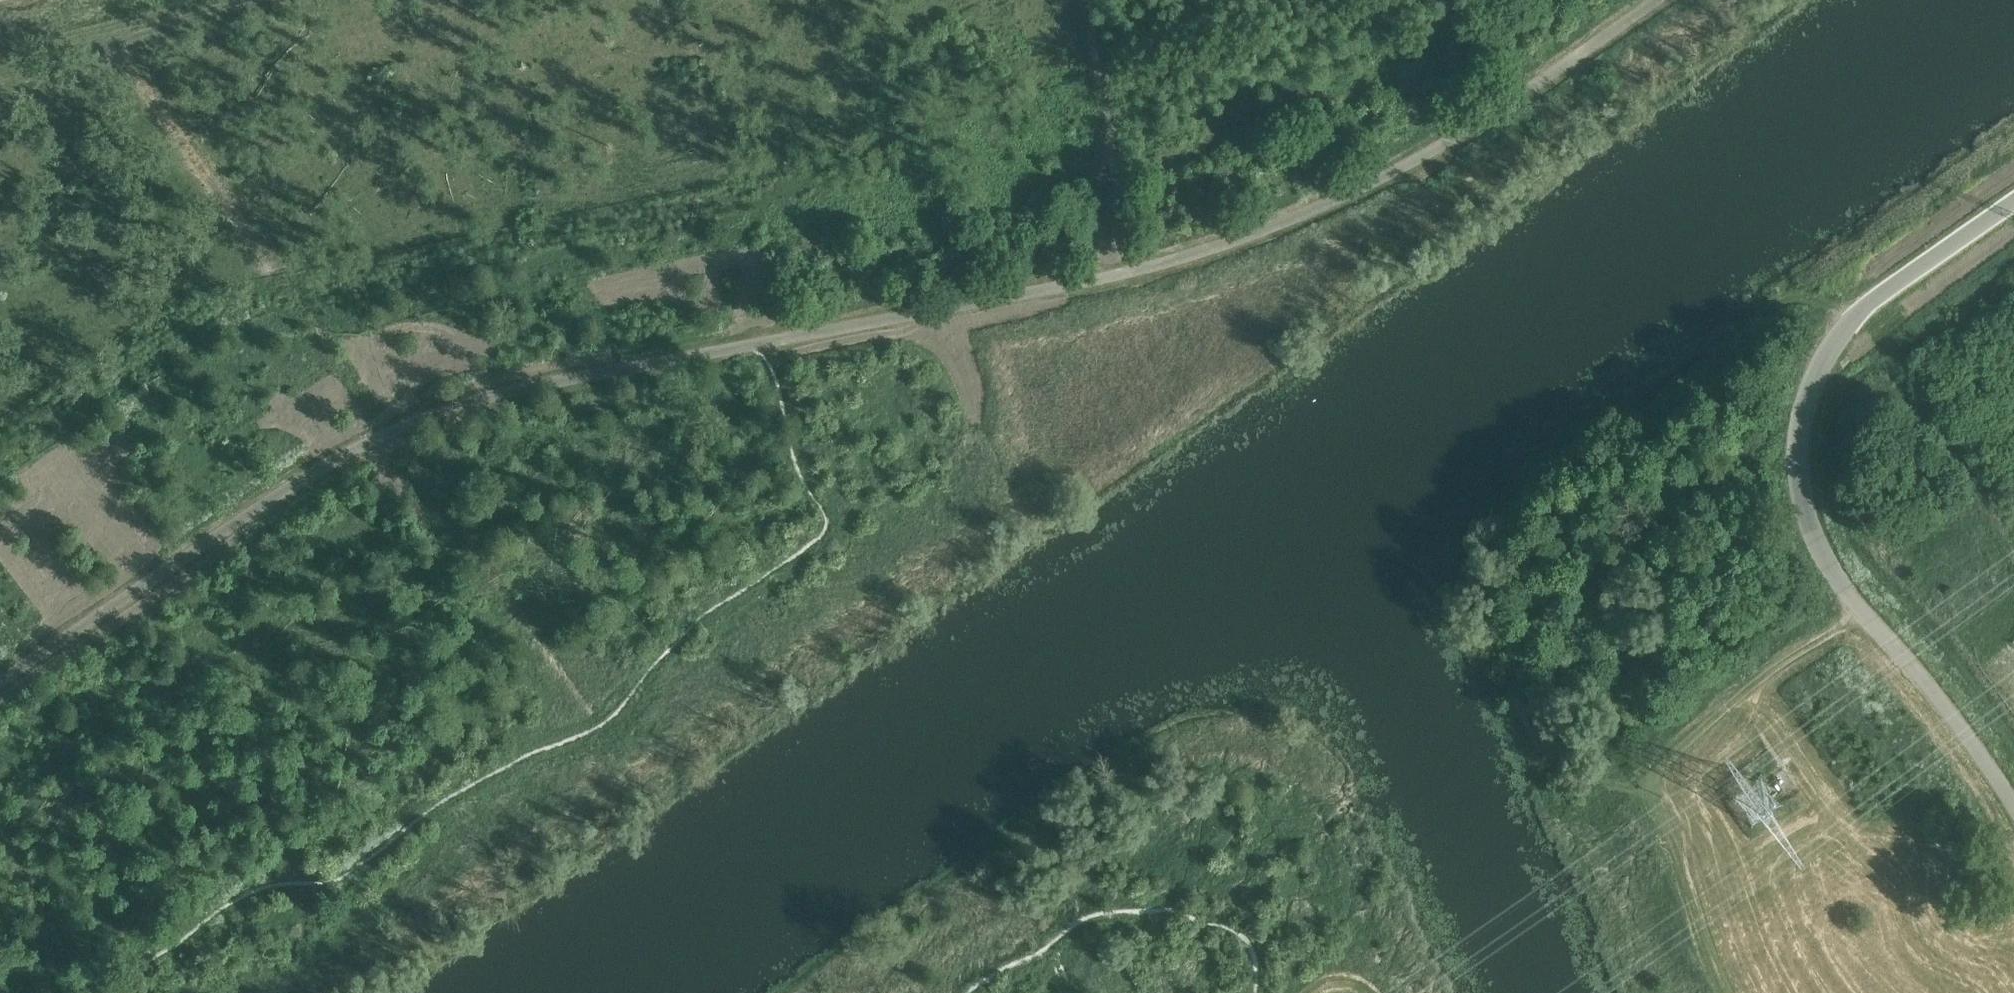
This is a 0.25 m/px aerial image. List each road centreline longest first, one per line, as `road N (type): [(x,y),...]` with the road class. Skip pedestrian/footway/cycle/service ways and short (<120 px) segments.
road 1 (tertiary): [(2013,806),(1958,723),(1830,571),(1808,519),(1800,462),(1813,387),(1851,322),(2013,203)]
road 2 (track): [(0,59),(234,0)]

